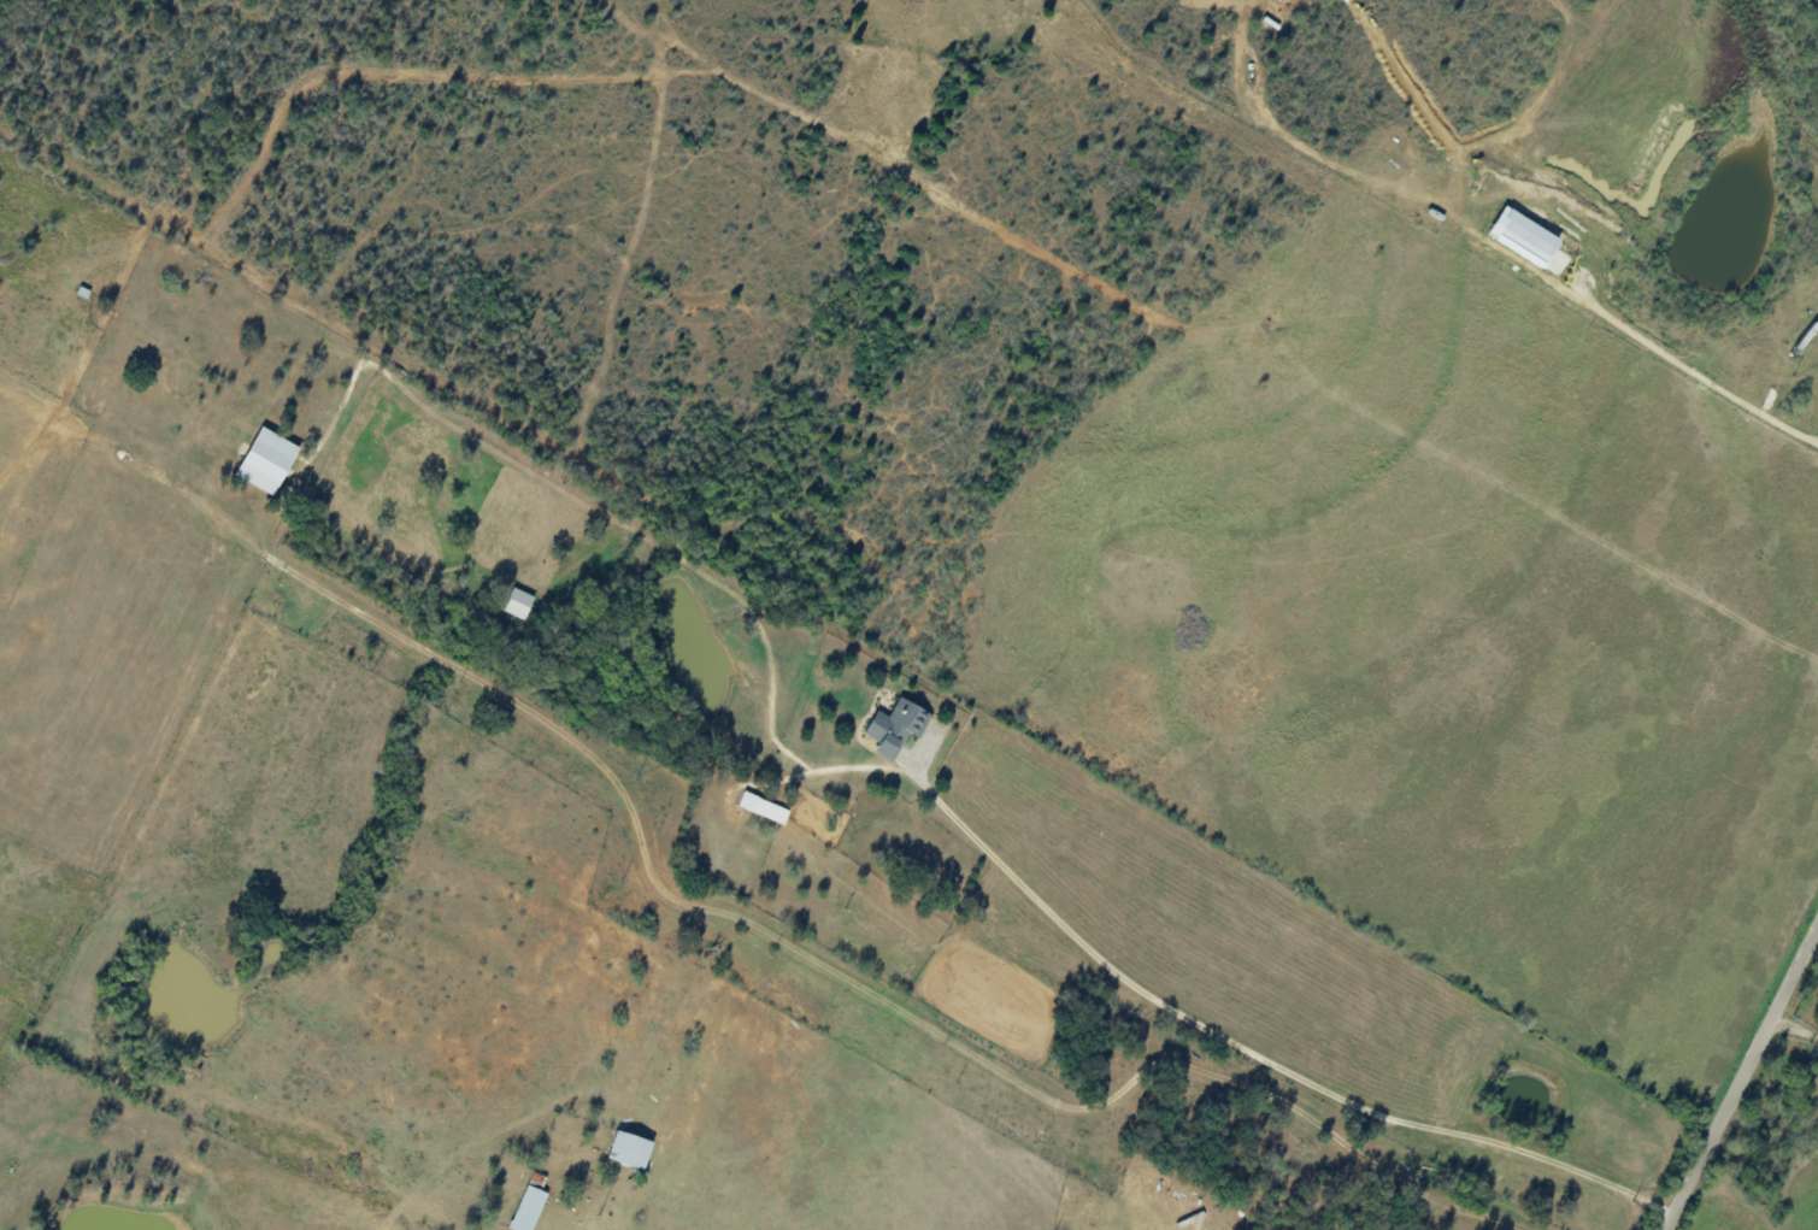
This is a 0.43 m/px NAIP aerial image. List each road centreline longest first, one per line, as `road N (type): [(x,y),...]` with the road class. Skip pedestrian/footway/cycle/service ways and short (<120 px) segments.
road 1 (residential): [(1664,1229),(1817,930)]

